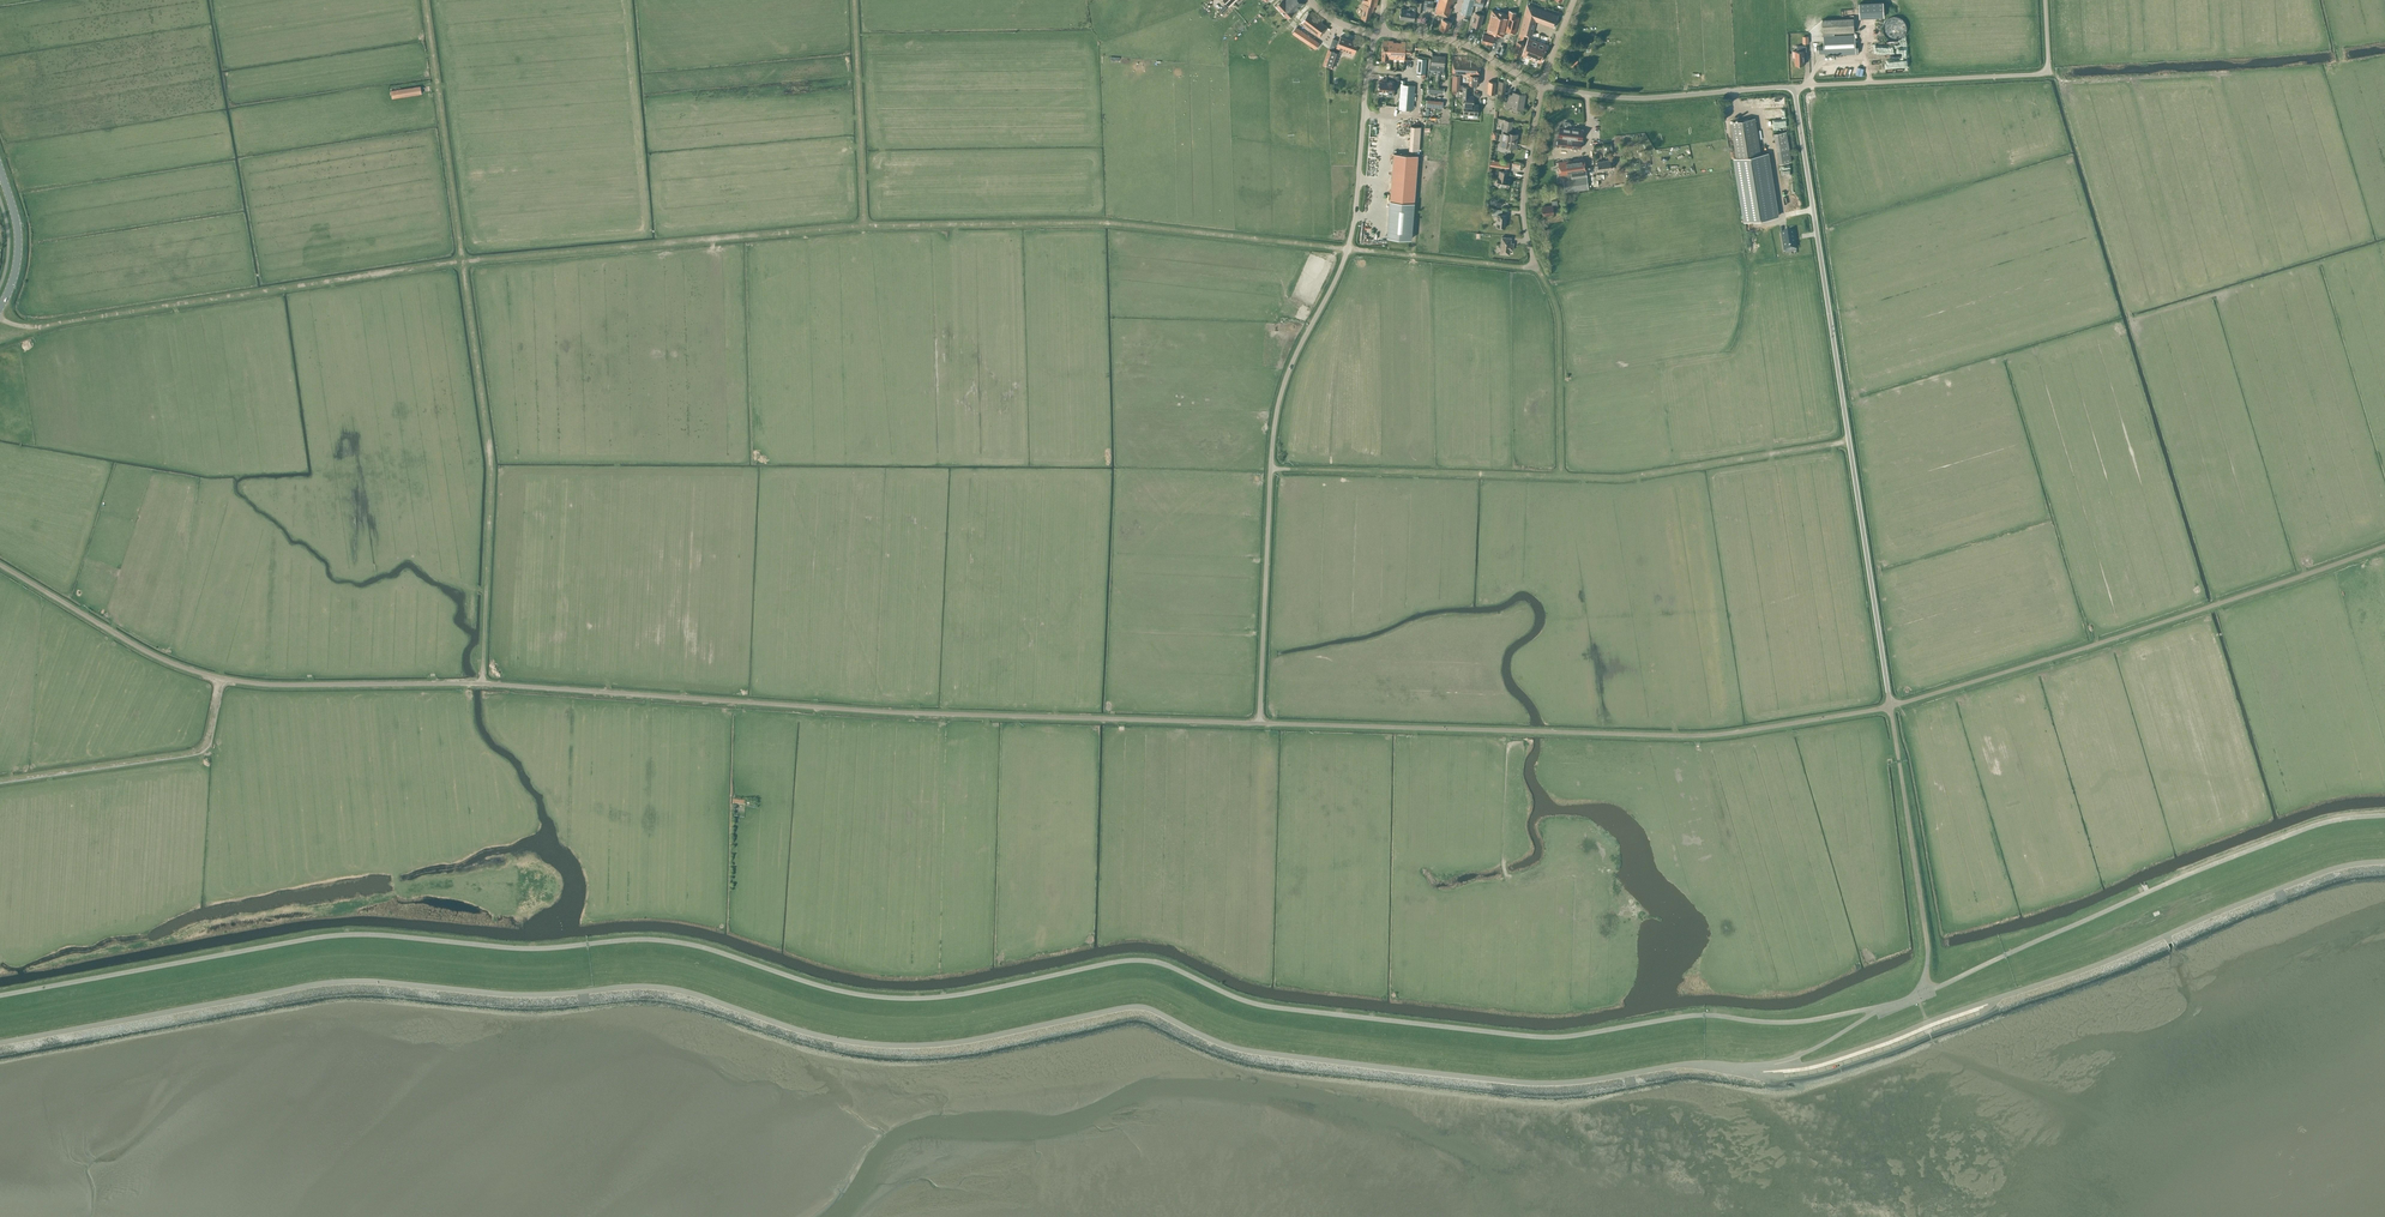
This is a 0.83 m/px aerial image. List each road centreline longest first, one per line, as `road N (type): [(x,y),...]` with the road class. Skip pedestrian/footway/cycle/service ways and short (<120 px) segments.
road 1 (unclassified): [(1899,1005),(1800,1024),(1703,1017),(1544,1039),(1269,1009),(1149,963),(898,1000),(833,991),(666,943),(534,951),(359,937),(0,998)]
road 2 (unclassified): [(0,1043),(361,981),(519,995),(665,987),(802,1031),(892,1044),(965,1040),(1133,1006),(1255,1051),(1527,1082),(1702,1062),(1768,1072)]
road 3 (track): [(1523,270),(1107,225),(866,228),(328,278),(29,329),(0,319)]
road 4 (unclassified): [(1261,726),(480,680),(221,681),(145,650),(0,564)]
road 5 (unclassified): [(1261,726),(1278,417),(1289,371),(1348,249),(1375,34)]
road 6 (track): [(426,0),(494,465),(484,680)]
road 7 (unclassified): [(1768,1072),(1830,1064),(2094,972),(2322,878),(2384,867)]
road 8 (unclassified): [(1892,709),(1713,737),(1261,726)]
road 9 (unclassified): [(1892,709),(1796,87)]
road 10 (unclassified): [(1892,709),(2384,545)]
road 11 (unclassified): [(1926,994),(2210,868),(2330,823),(2384,817)]
road 12 (unclassified): [(1796,87),(2049,74),(2046,0)]
road 13 (track): [(1851,444),(1634,479),(1563,478)]
road 14 (unclassified): [(1926,994),(1930,949),(1892,709)]
road 15 (track): [(221,681),(210,744),(197,752),(0,782)]
road 16 (track): [(1563,478),(1291,471)]
road 17 (unclassified): [(1796,87),(1649,98),(1541,86)]
road 18 (track): [(866,228),(855,0)]
road 19 (track): [(1563,478),(1561,330),(1539,273)]
road 20 (unclassified): [(1536,267),(1523,200),(1541,86)]
road 21 (residential): [(1541,86),(1467,45),(1381,33)]
road 22 (unclassified): [(1768,1072),(1899,1005)]
road 23 (secondary): [(0,307),(18,253),(0,174)]

